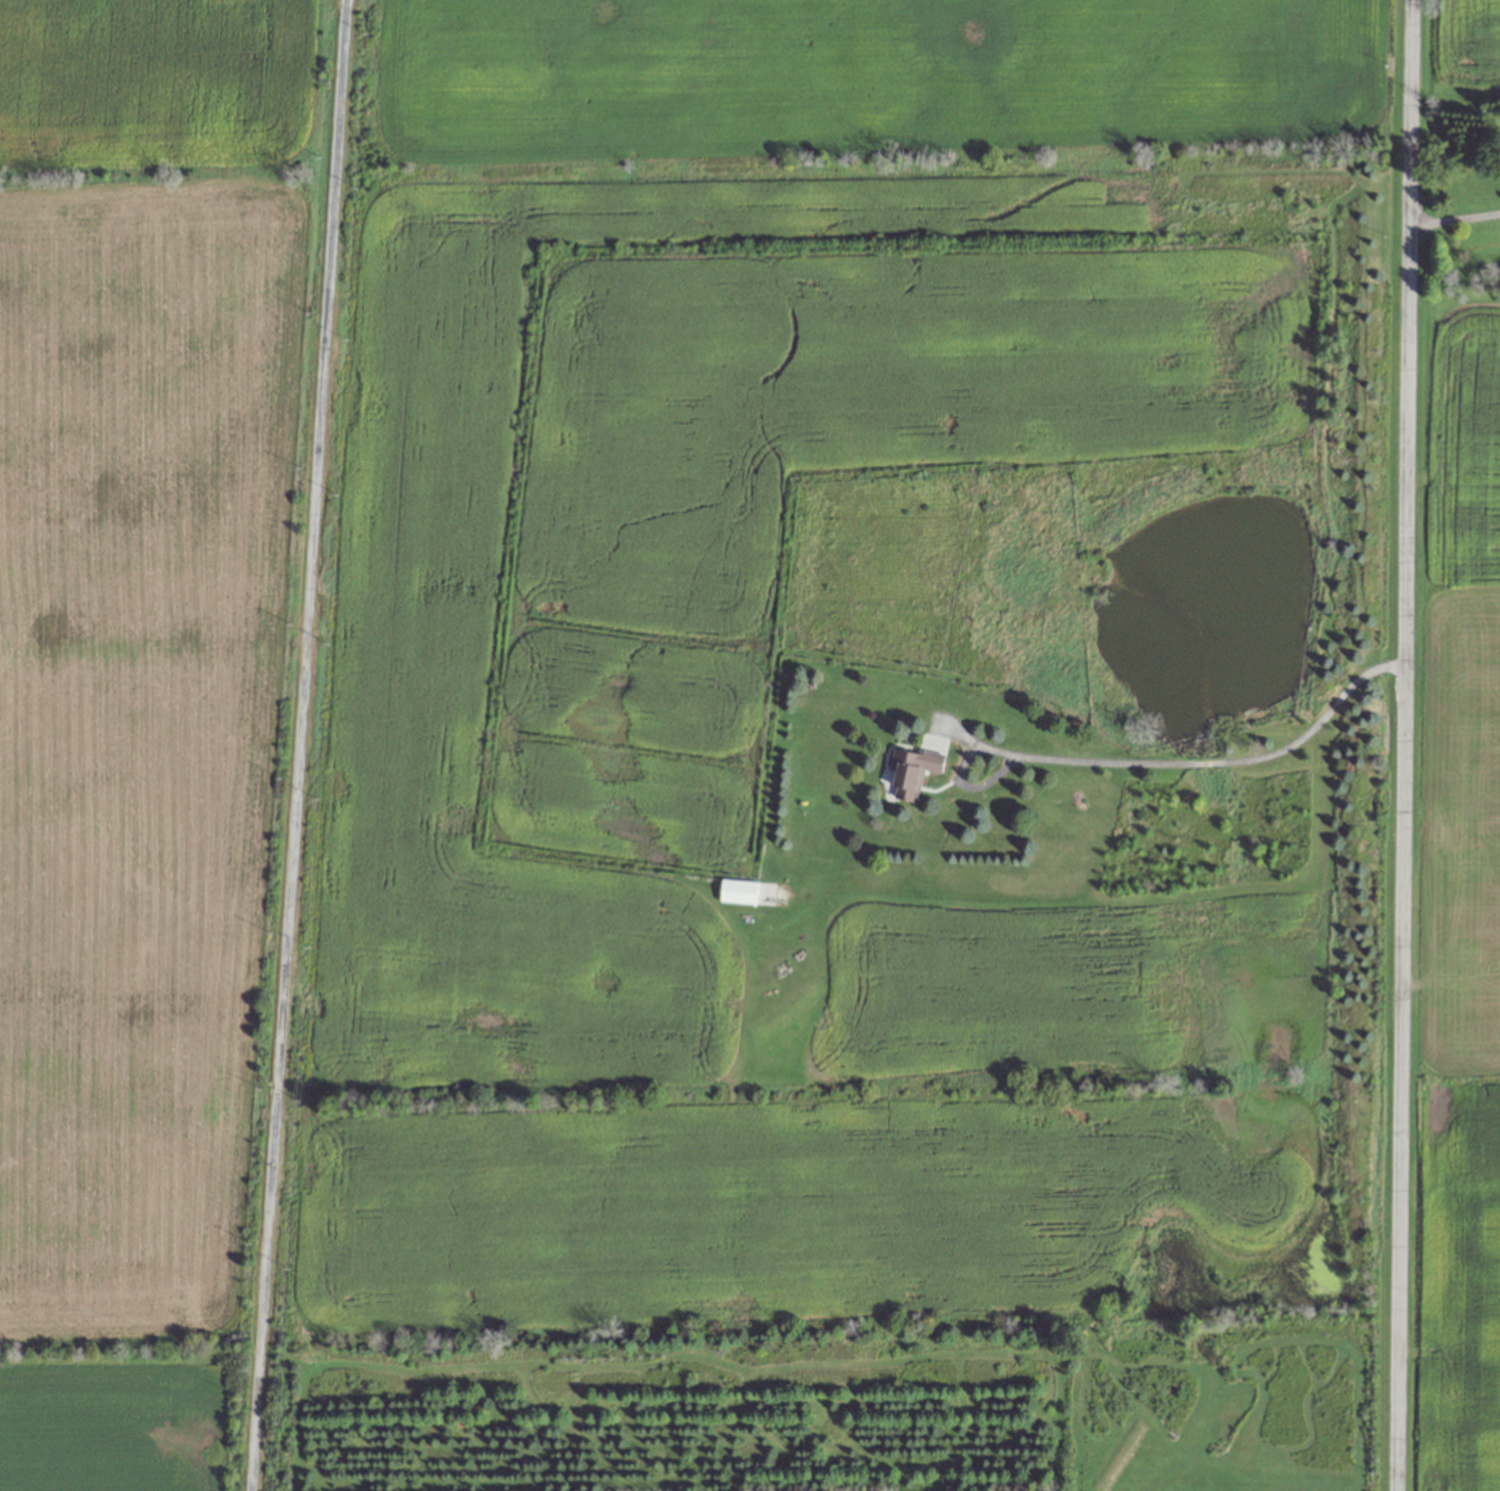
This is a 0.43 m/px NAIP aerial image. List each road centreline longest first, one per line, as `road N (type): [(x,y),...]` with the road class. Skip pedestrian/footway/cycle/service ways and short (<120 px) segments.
road 1 (residential): [(1395,1490),(1409,0)]

